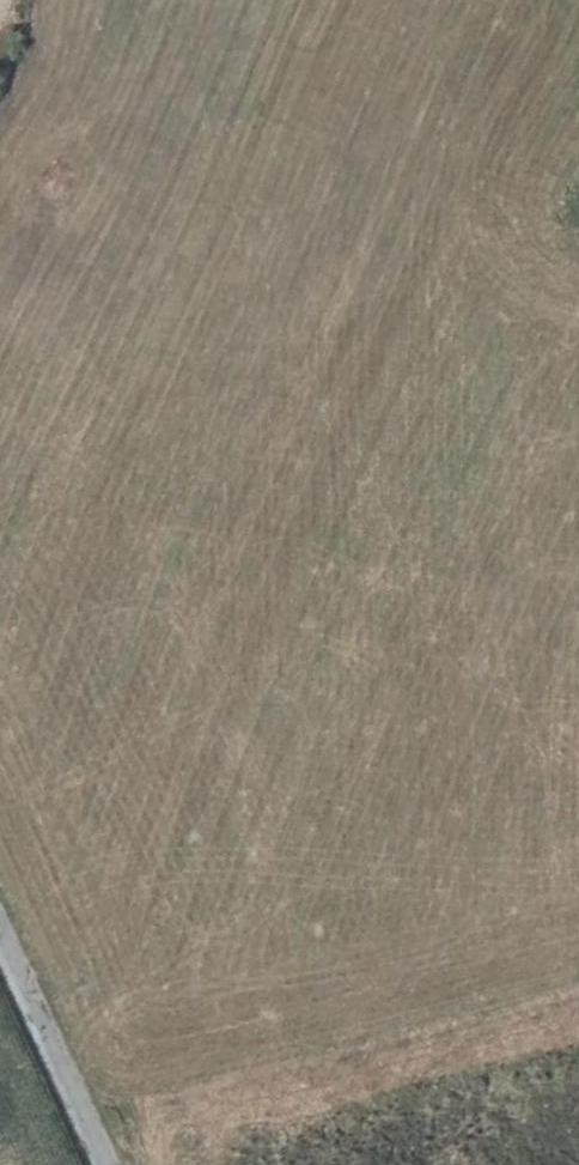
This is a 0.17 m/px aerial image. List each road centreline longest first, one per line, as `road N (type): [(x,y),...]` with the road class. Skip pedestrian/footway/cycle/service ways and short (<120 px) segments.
road 1 (unclassified): [(0,933),(102,1164)]

